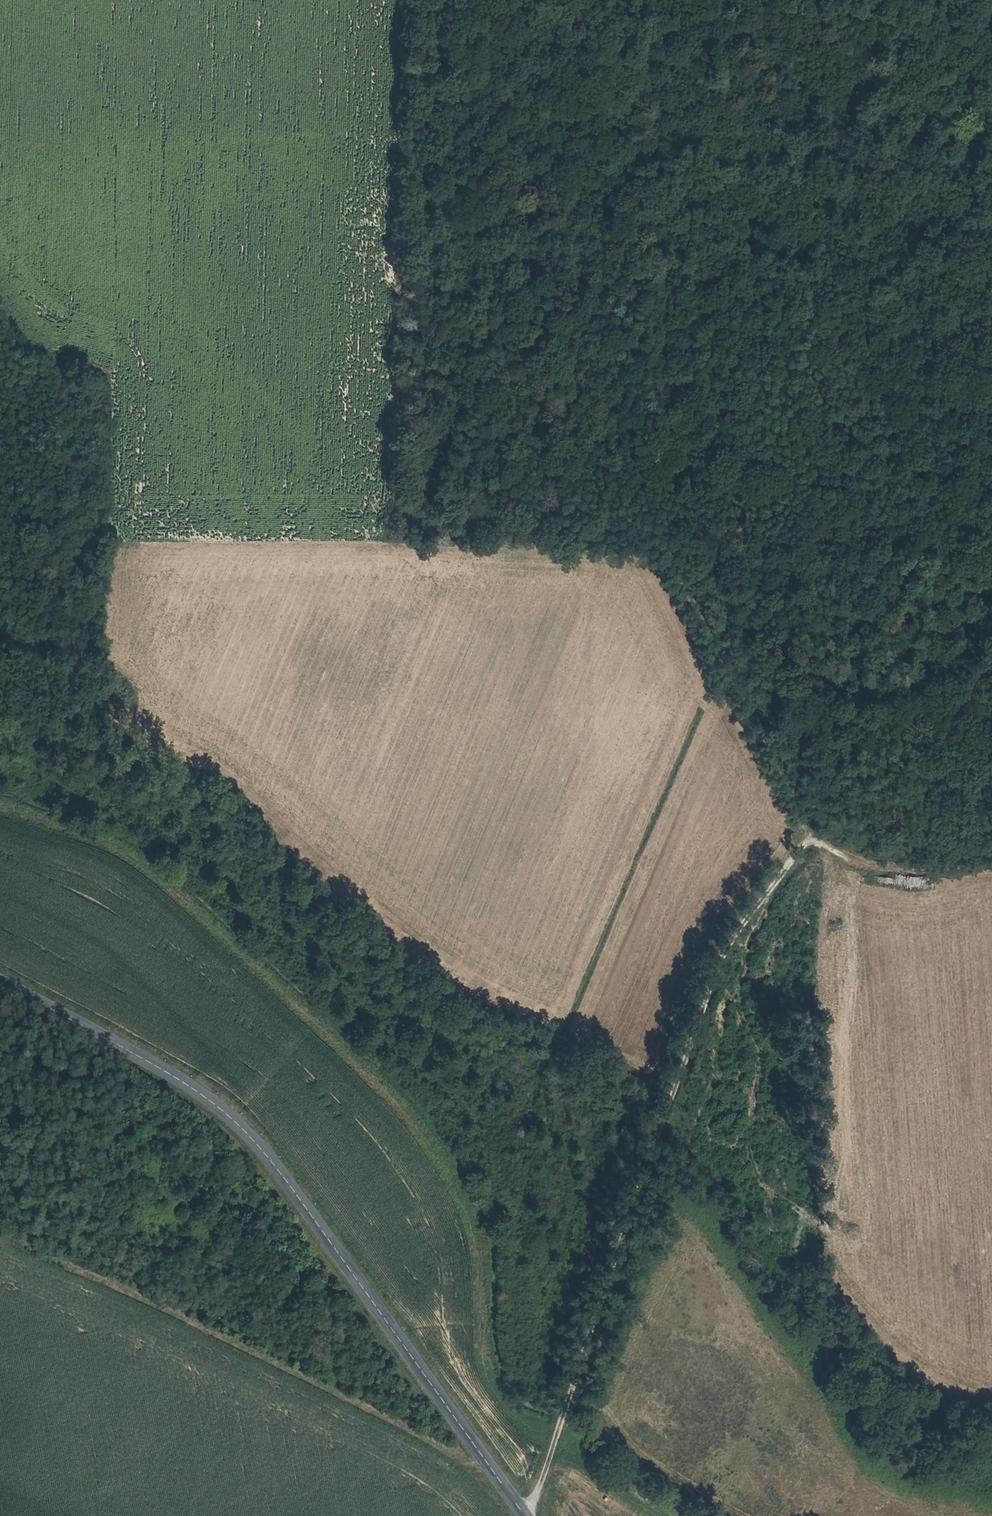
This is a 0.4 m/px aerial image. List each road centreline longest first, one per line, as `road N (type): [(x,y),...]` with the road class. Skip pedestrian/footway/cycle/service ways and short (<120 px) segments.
road 1 (track): [(807,836),(674,574),(655,463),(659,271),(625,0)]
road 2 (tertiary): [(525,1515),(243,1129),(143,1058),(0,982)]
road 3 (track): [(524,1515),(715,974),(807,836)]
road 4 (track): [(807,836),(817,833),(873,867),(991,866)]

